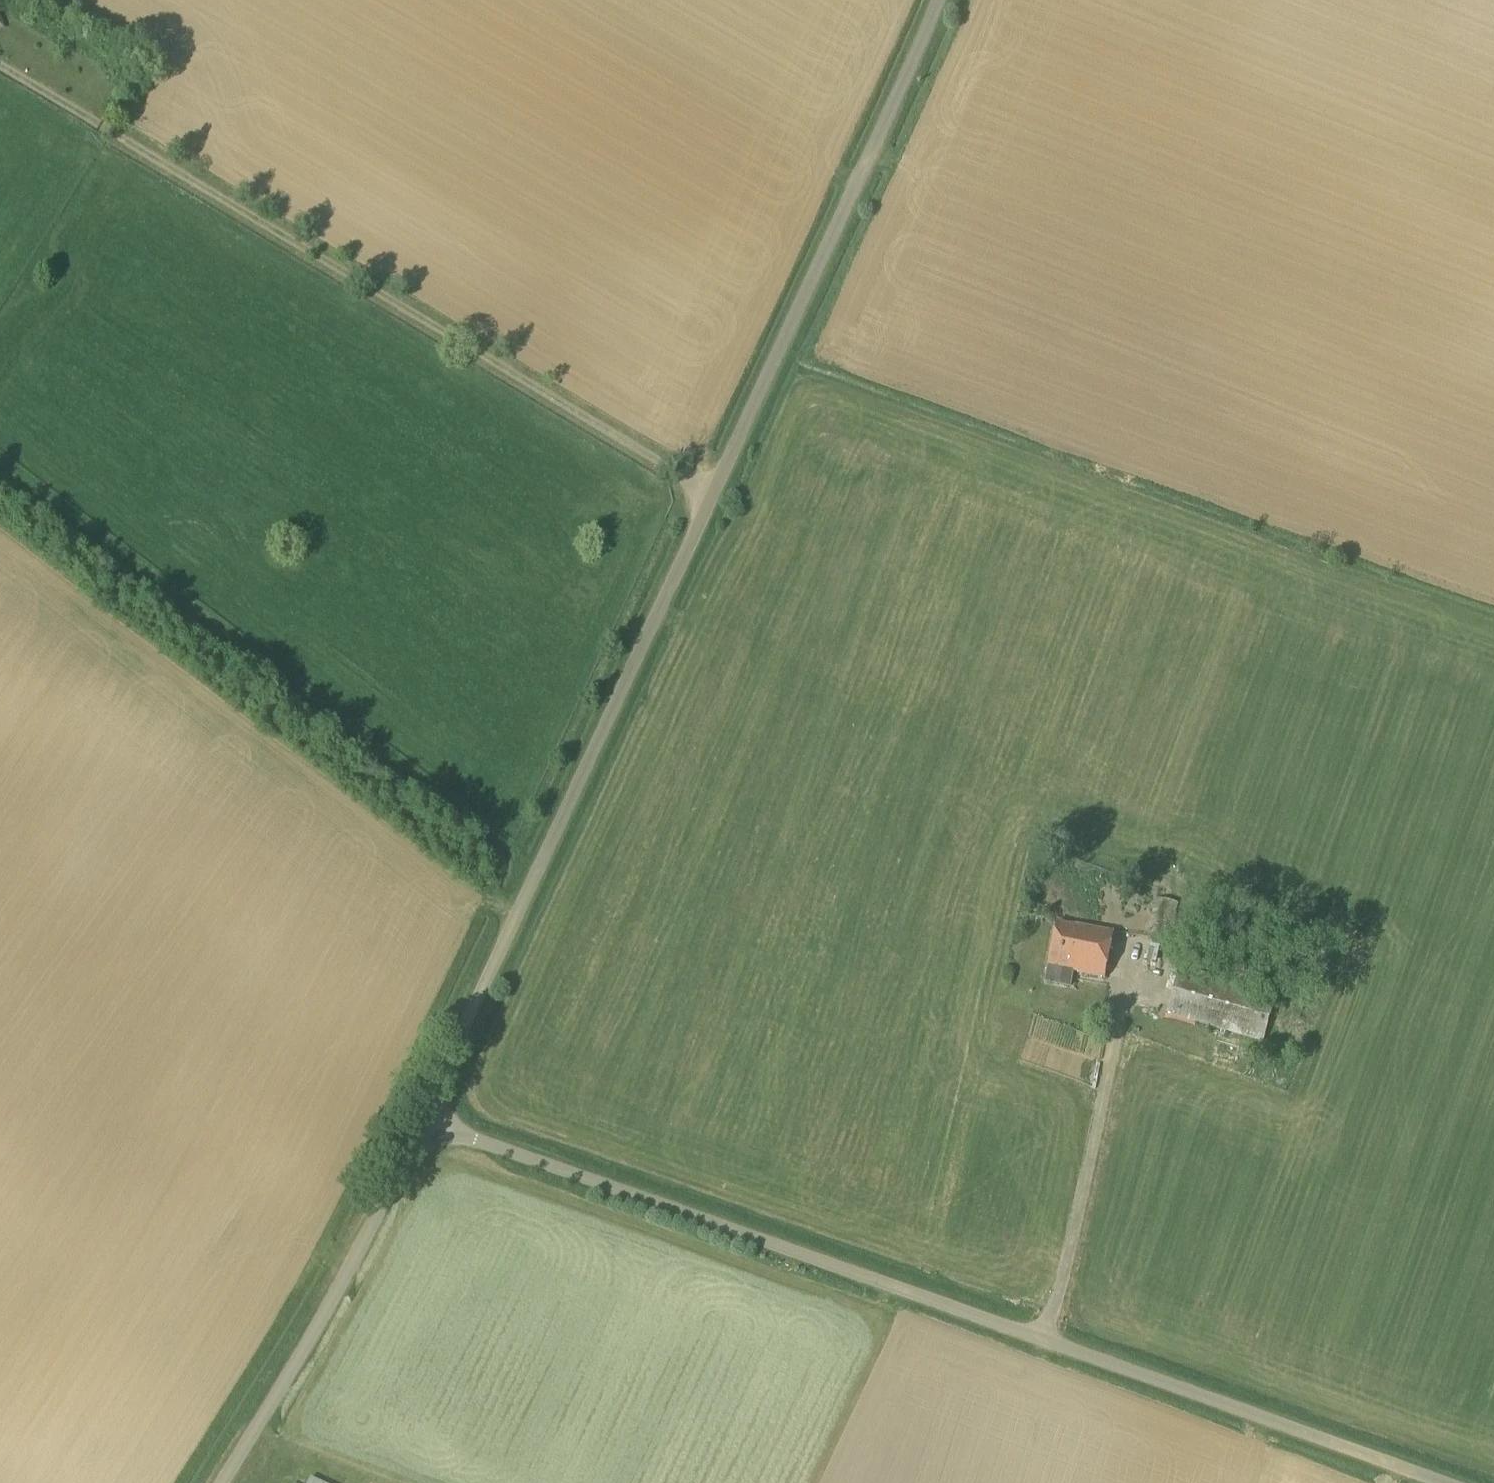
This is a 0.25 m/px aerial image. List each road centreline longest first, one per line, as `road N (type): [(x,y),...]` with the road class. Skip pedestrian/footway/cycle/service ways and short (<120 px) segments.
road 1 (unclassified): [(422,1126),(942,0)]
road 2 (unclassified): [(1440,1482),(422,1126)]
road 3 (unclassified): [(226,1482),(422,1126)]

